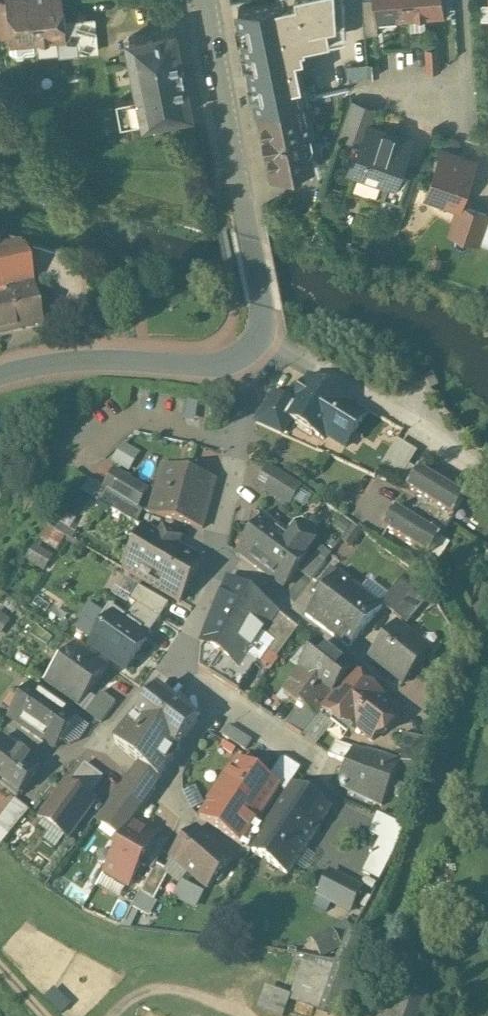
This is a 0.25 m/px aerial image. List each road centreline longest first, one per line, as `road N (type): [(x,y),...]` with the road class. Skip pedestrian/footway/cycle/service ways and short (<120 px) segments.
road 1 (tertiary): [(250,350),(263,309),(204,0)]
road 2 (tertiary): [(0,375),(121,359),(204,366),(250,350)]
road 3 (residential): [(216,561),(417,716)]
road 4 (residential): [(219,701),(162,794),(241,859)]
road 5 (residential): [(463,0),(467,73),(414,92)]
road 6 (residential): [(238,442),(216,561)]
road 7 (residential): [(219,701),(322,764)]

